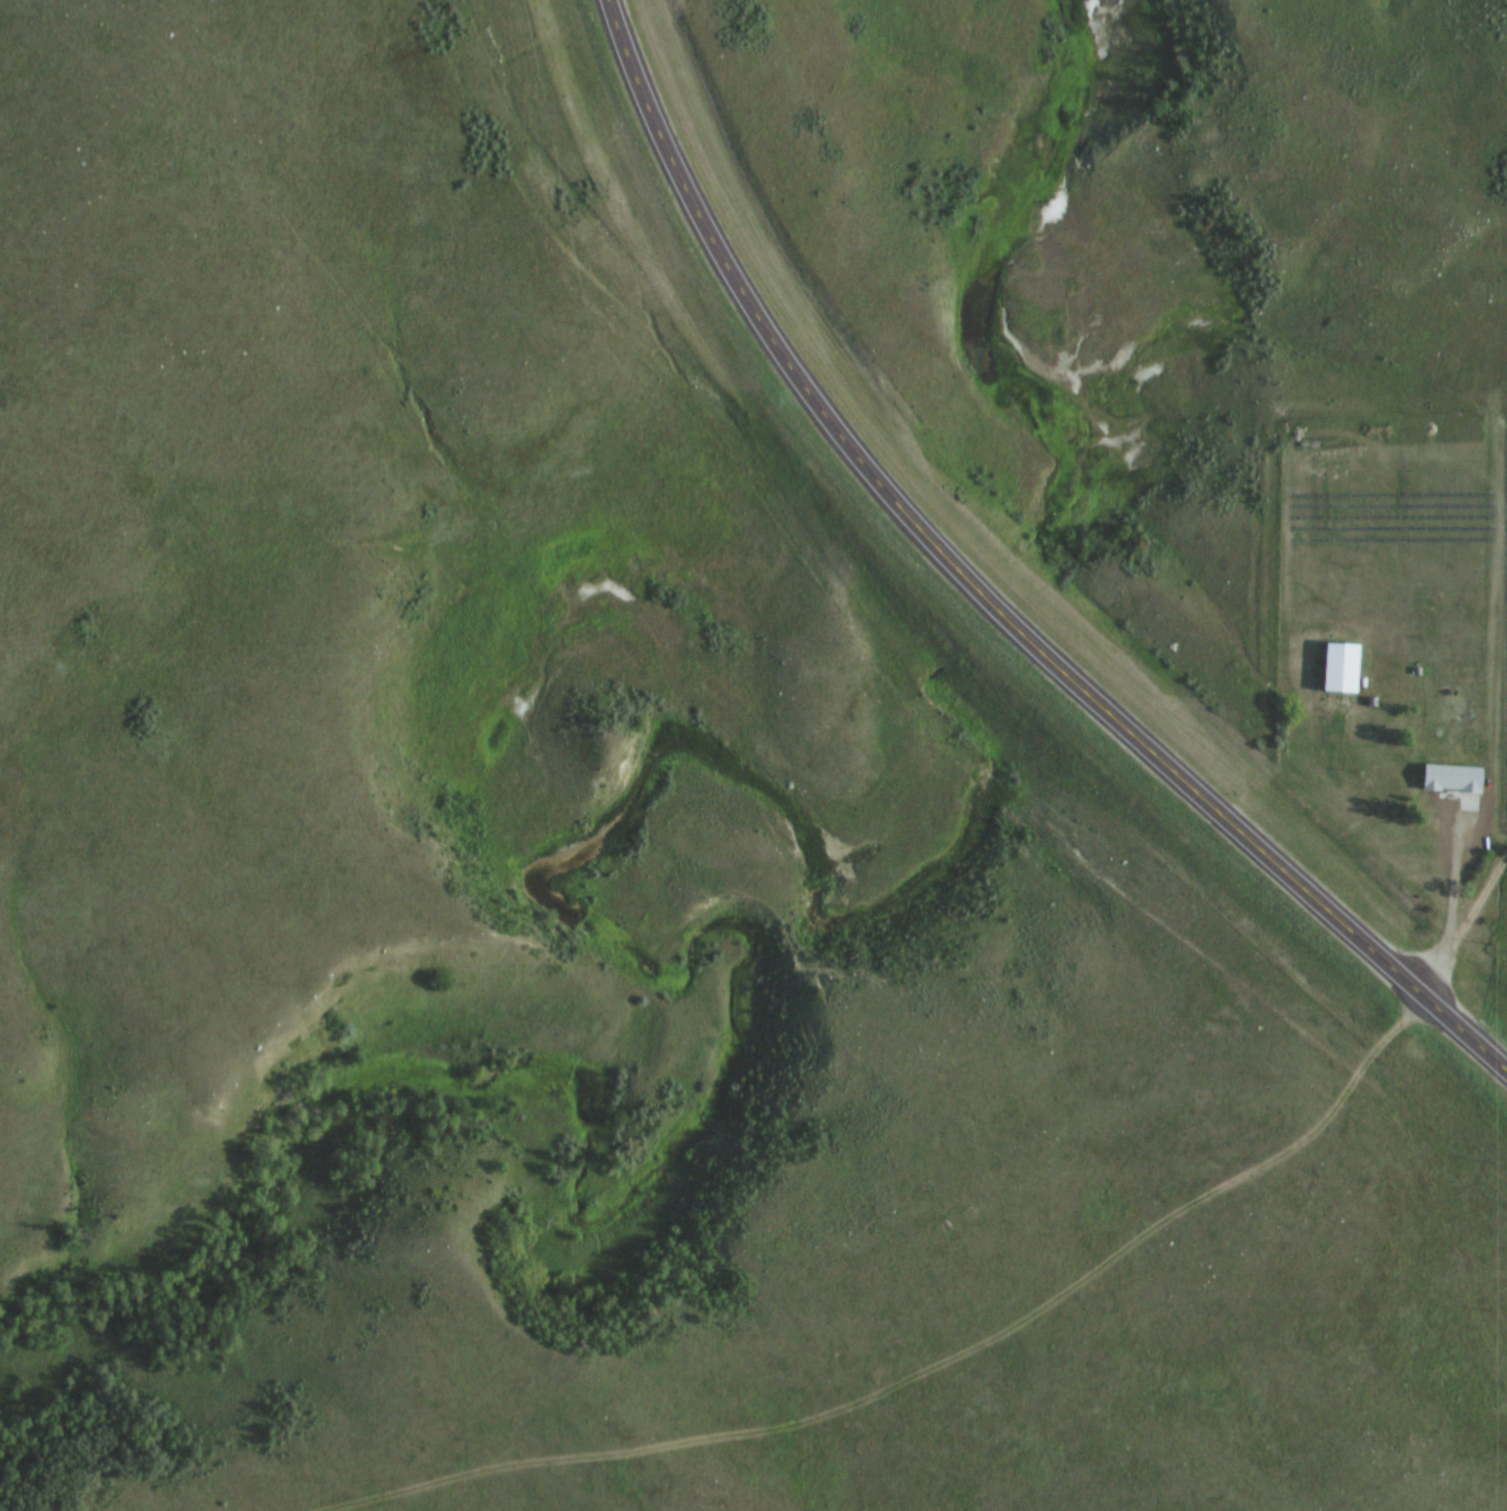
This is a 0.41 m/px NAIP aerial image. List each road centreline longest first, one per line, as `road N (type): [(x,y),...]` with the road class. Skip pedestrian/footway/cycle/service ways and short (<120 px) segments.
road 1 (secondary): [(612,0),(722,257),(803,383),(897,500),(1087,691),(1506,1070)]

